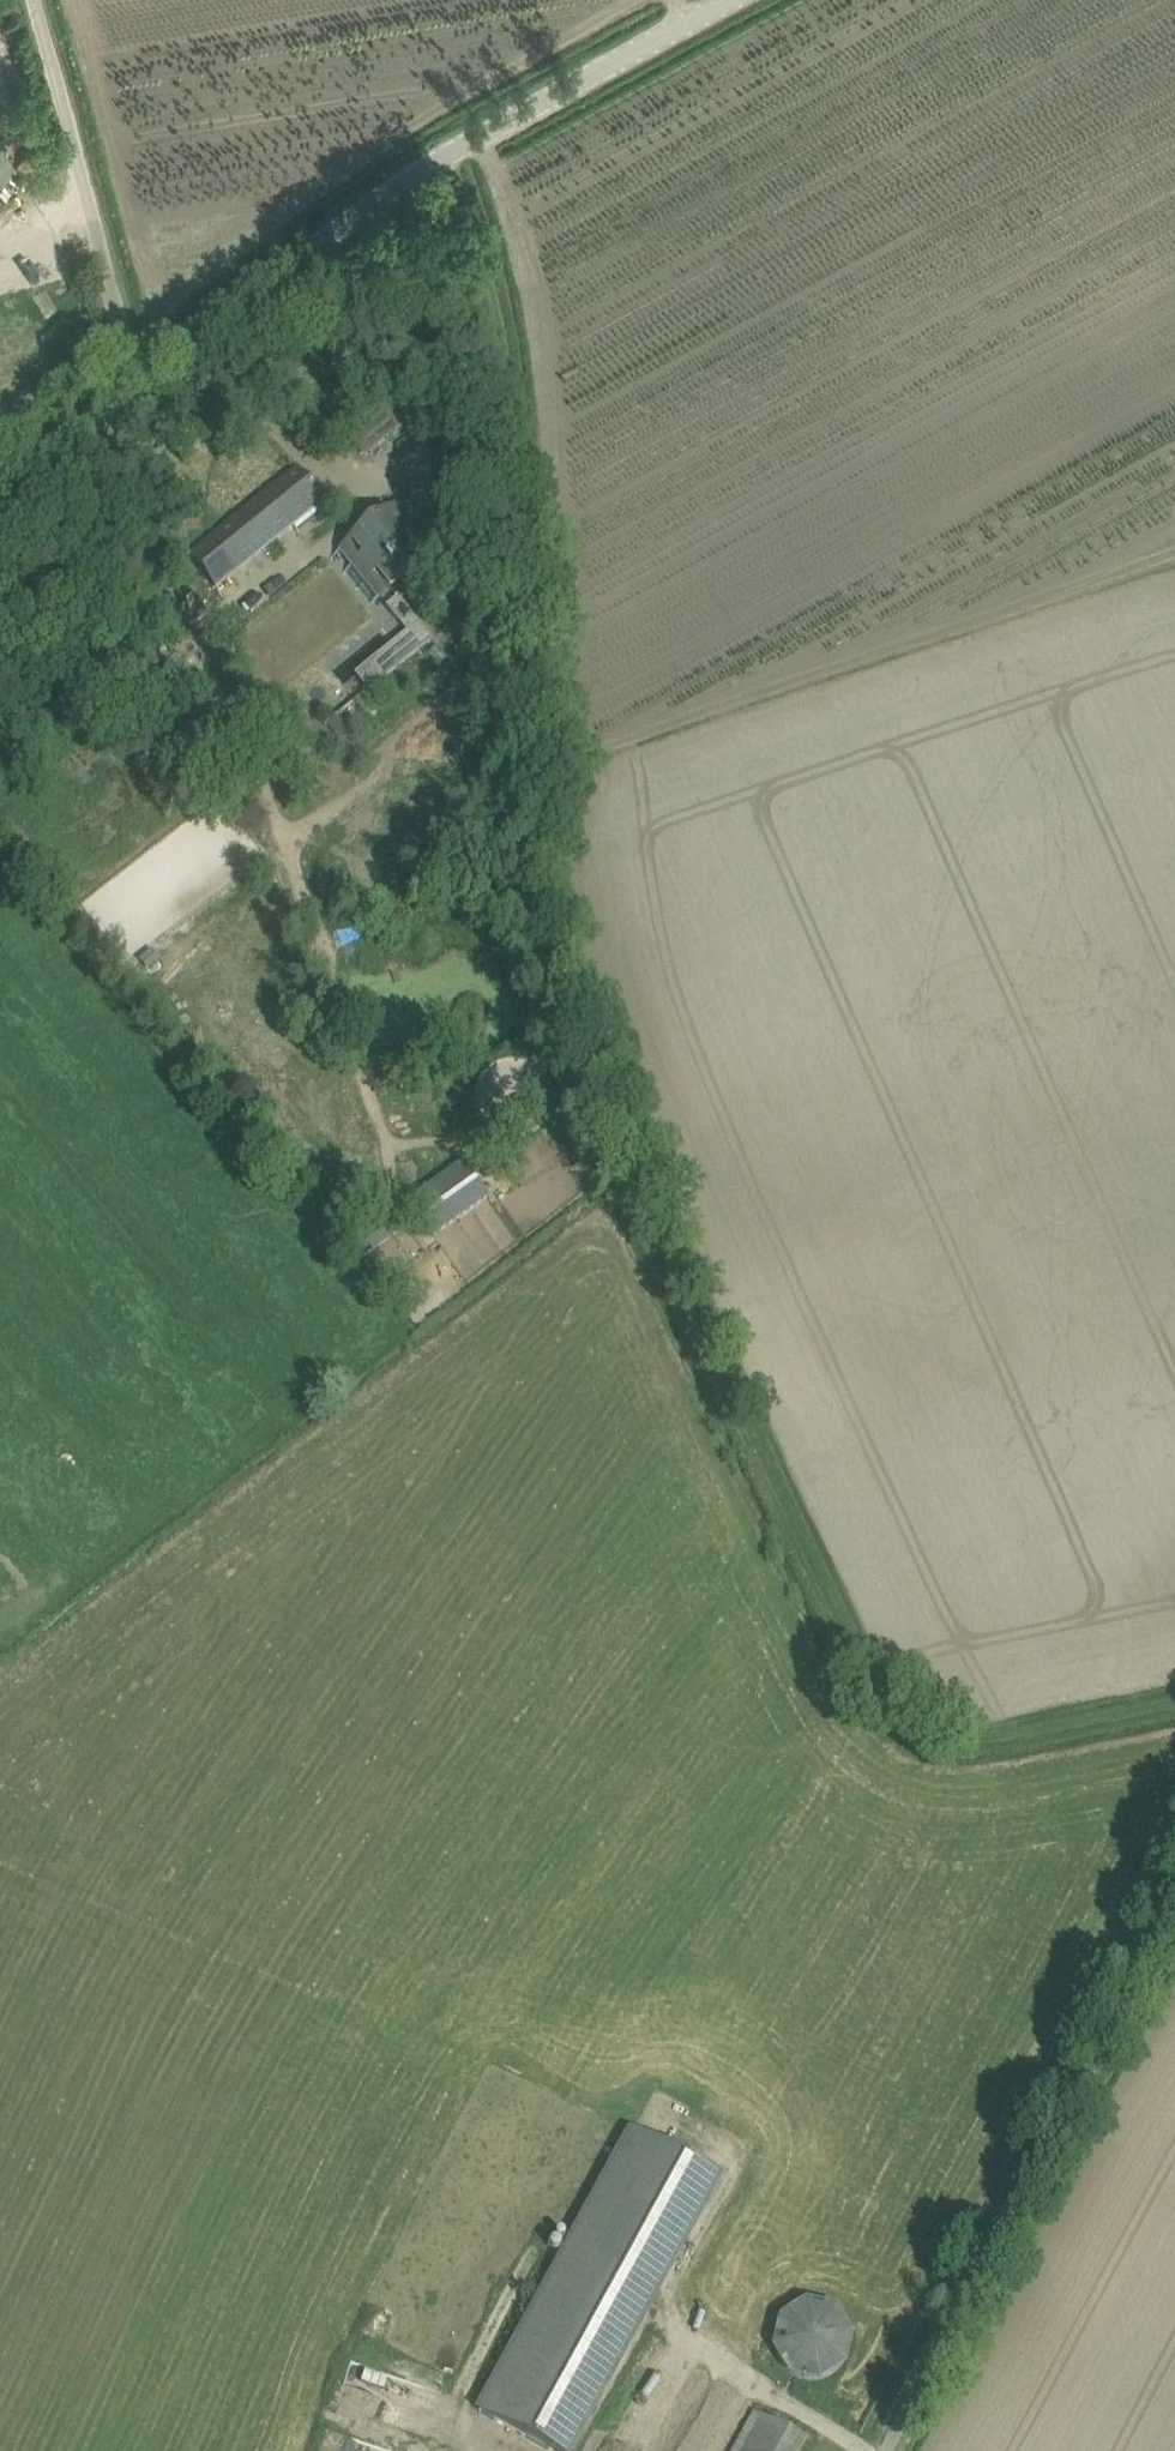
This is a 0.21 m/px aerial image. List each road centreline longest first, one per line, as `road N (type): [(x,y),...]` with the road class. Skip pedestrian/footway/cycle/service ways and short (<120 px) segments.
road 1 (track): [(447,155),(498,327),(554,941),(861,1663),(956,1745),(1018,1747),(1174,1717)]
road 2 (unclassified): [(135,385),(447,155),(731,0)]
road 3 (unclassified): [(885,2450),(1174,1908)]
road 4 (unclassified): [(33,0),(135,385)]
road 5 (unclassified): [(0,491),(135,385)]

